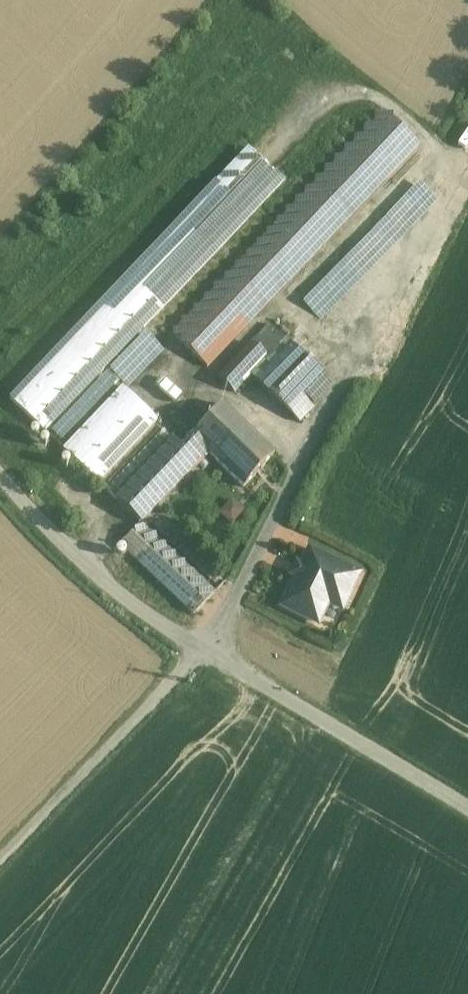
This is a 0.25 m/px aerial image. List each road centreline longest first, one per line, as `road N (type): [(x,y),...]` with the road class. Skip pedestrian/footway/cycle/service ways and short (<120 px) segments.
road 1 (unclassified): [(204,649),(467,803)]
road 2 (unclassified): [(204,649),(0,869)]
road 3 (unclassified): [(0,464),(66,553),(204,649)]

